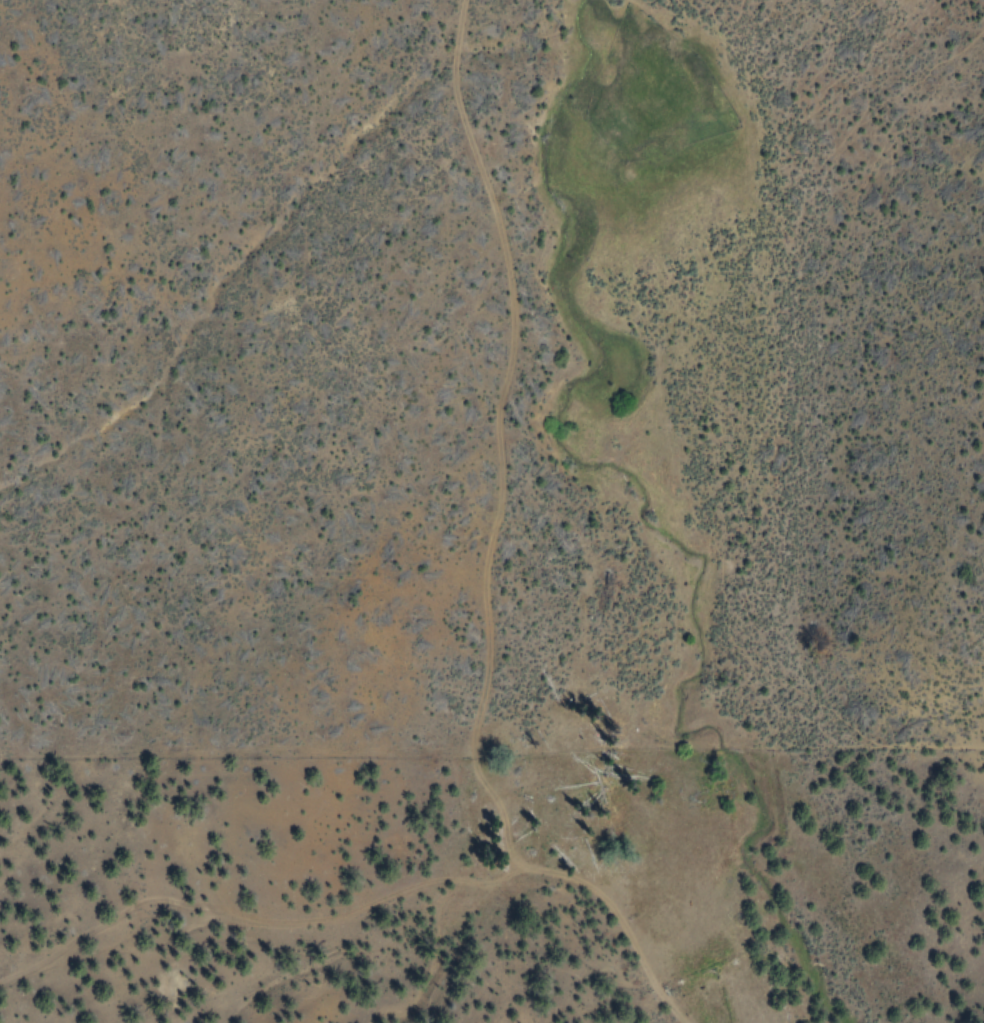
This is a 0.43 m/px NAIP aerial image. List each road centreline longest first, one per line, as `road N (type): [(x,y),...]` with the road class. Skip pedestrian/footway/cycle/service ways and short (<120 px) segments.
road 1 (residential): [(486,0),(510,145),(522,498),(486,821),(701,994),(713,1022)]

